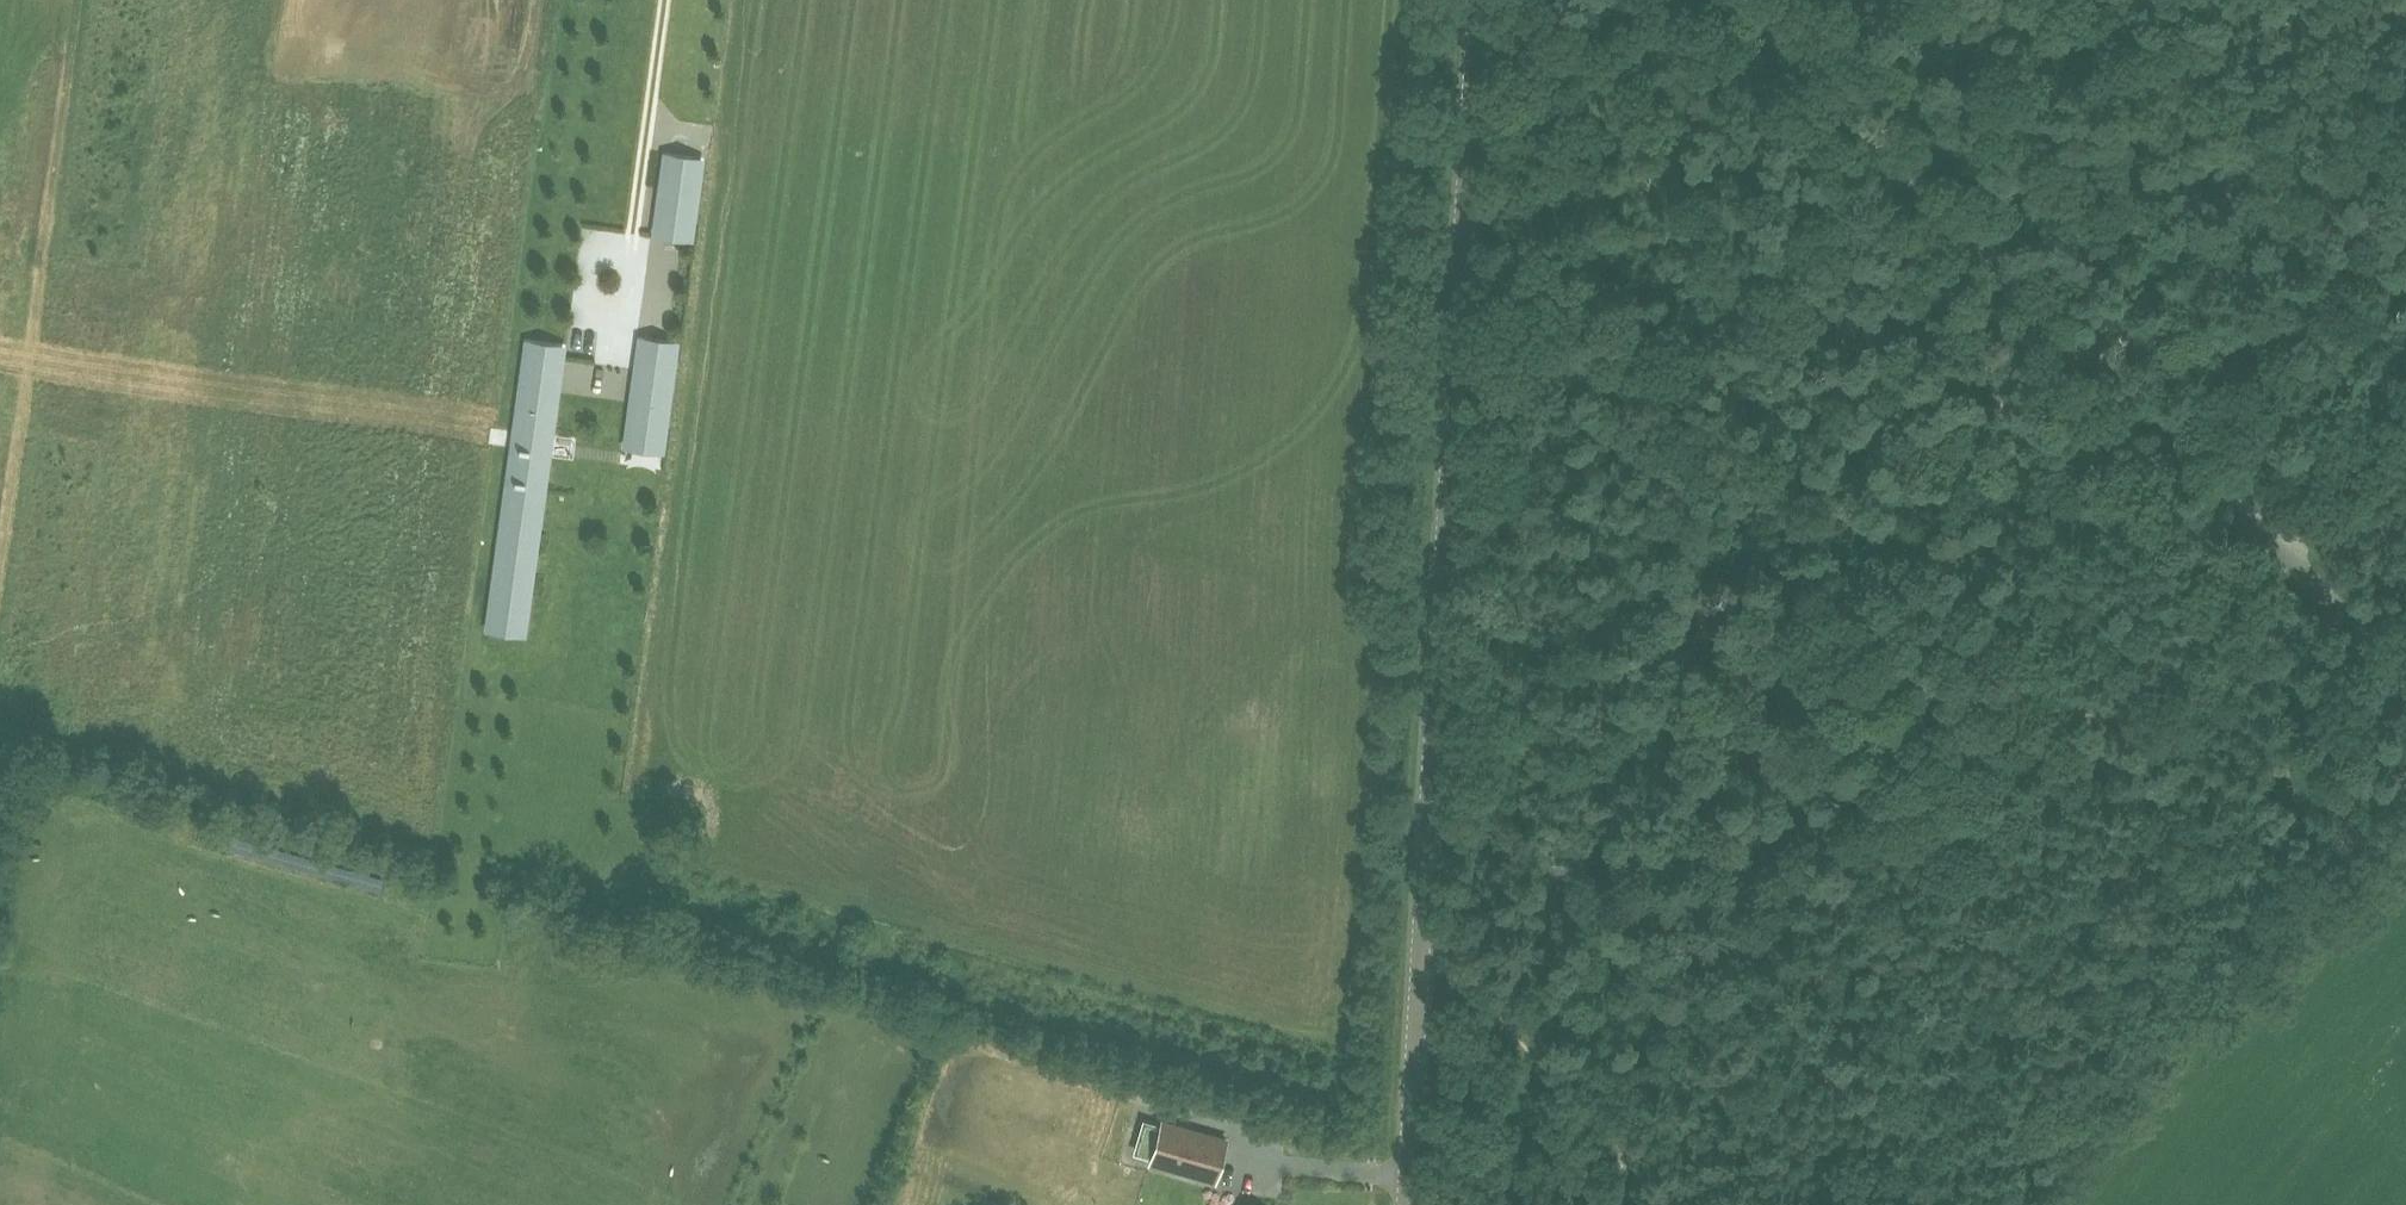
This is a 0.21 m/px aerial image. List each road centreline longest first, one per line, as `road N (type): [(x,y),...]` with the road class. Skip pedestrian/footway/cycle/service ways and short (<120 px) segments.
road 1 (secondary): [(1409,1204),(1480,0)]
road 2 (unclassified): [(2275,543),(1741,0)]
road 3 (track): [(1666,1204),(1426,912)]
road 4 (residential): [(2275,543),(2405,401)]
road 5 (unclassified): [(2405,678),(2275,543)]

